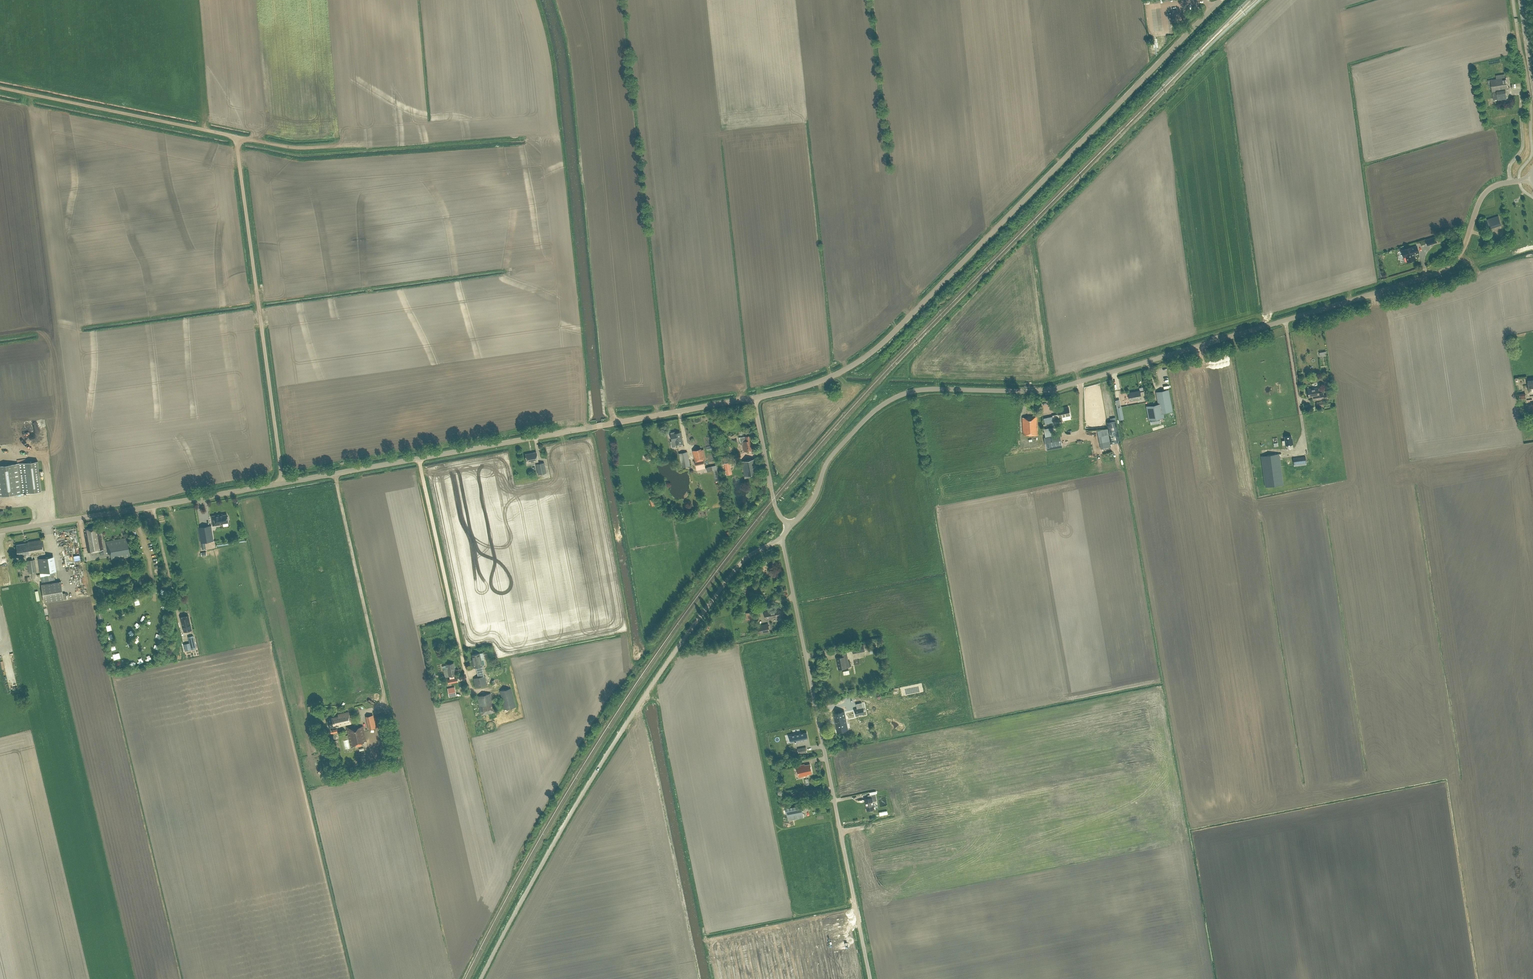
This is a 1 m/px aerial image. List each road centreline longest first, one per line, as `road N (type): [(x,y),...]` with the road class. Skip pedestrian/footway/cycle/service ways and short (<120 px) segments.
road 1 (unclassified): [(790,526),(813,500),(830,457),(900,396),(1070,384),(1434,274),(1463,251),(1485,194),(1531,179)]
road 2 (unclassified): [(0,531),(753,398)]
road 3 (unclassified): [(753,398),(818,381),(879,346),(1220,0)]
road 4 (unclassified): [(481,978),(655,679),(740,564),(780,540)]
road 5 (unclassified): [(870,978),(780,540)]
road 6 (unclassified): [(790,526),(774,499),(753,398)]

